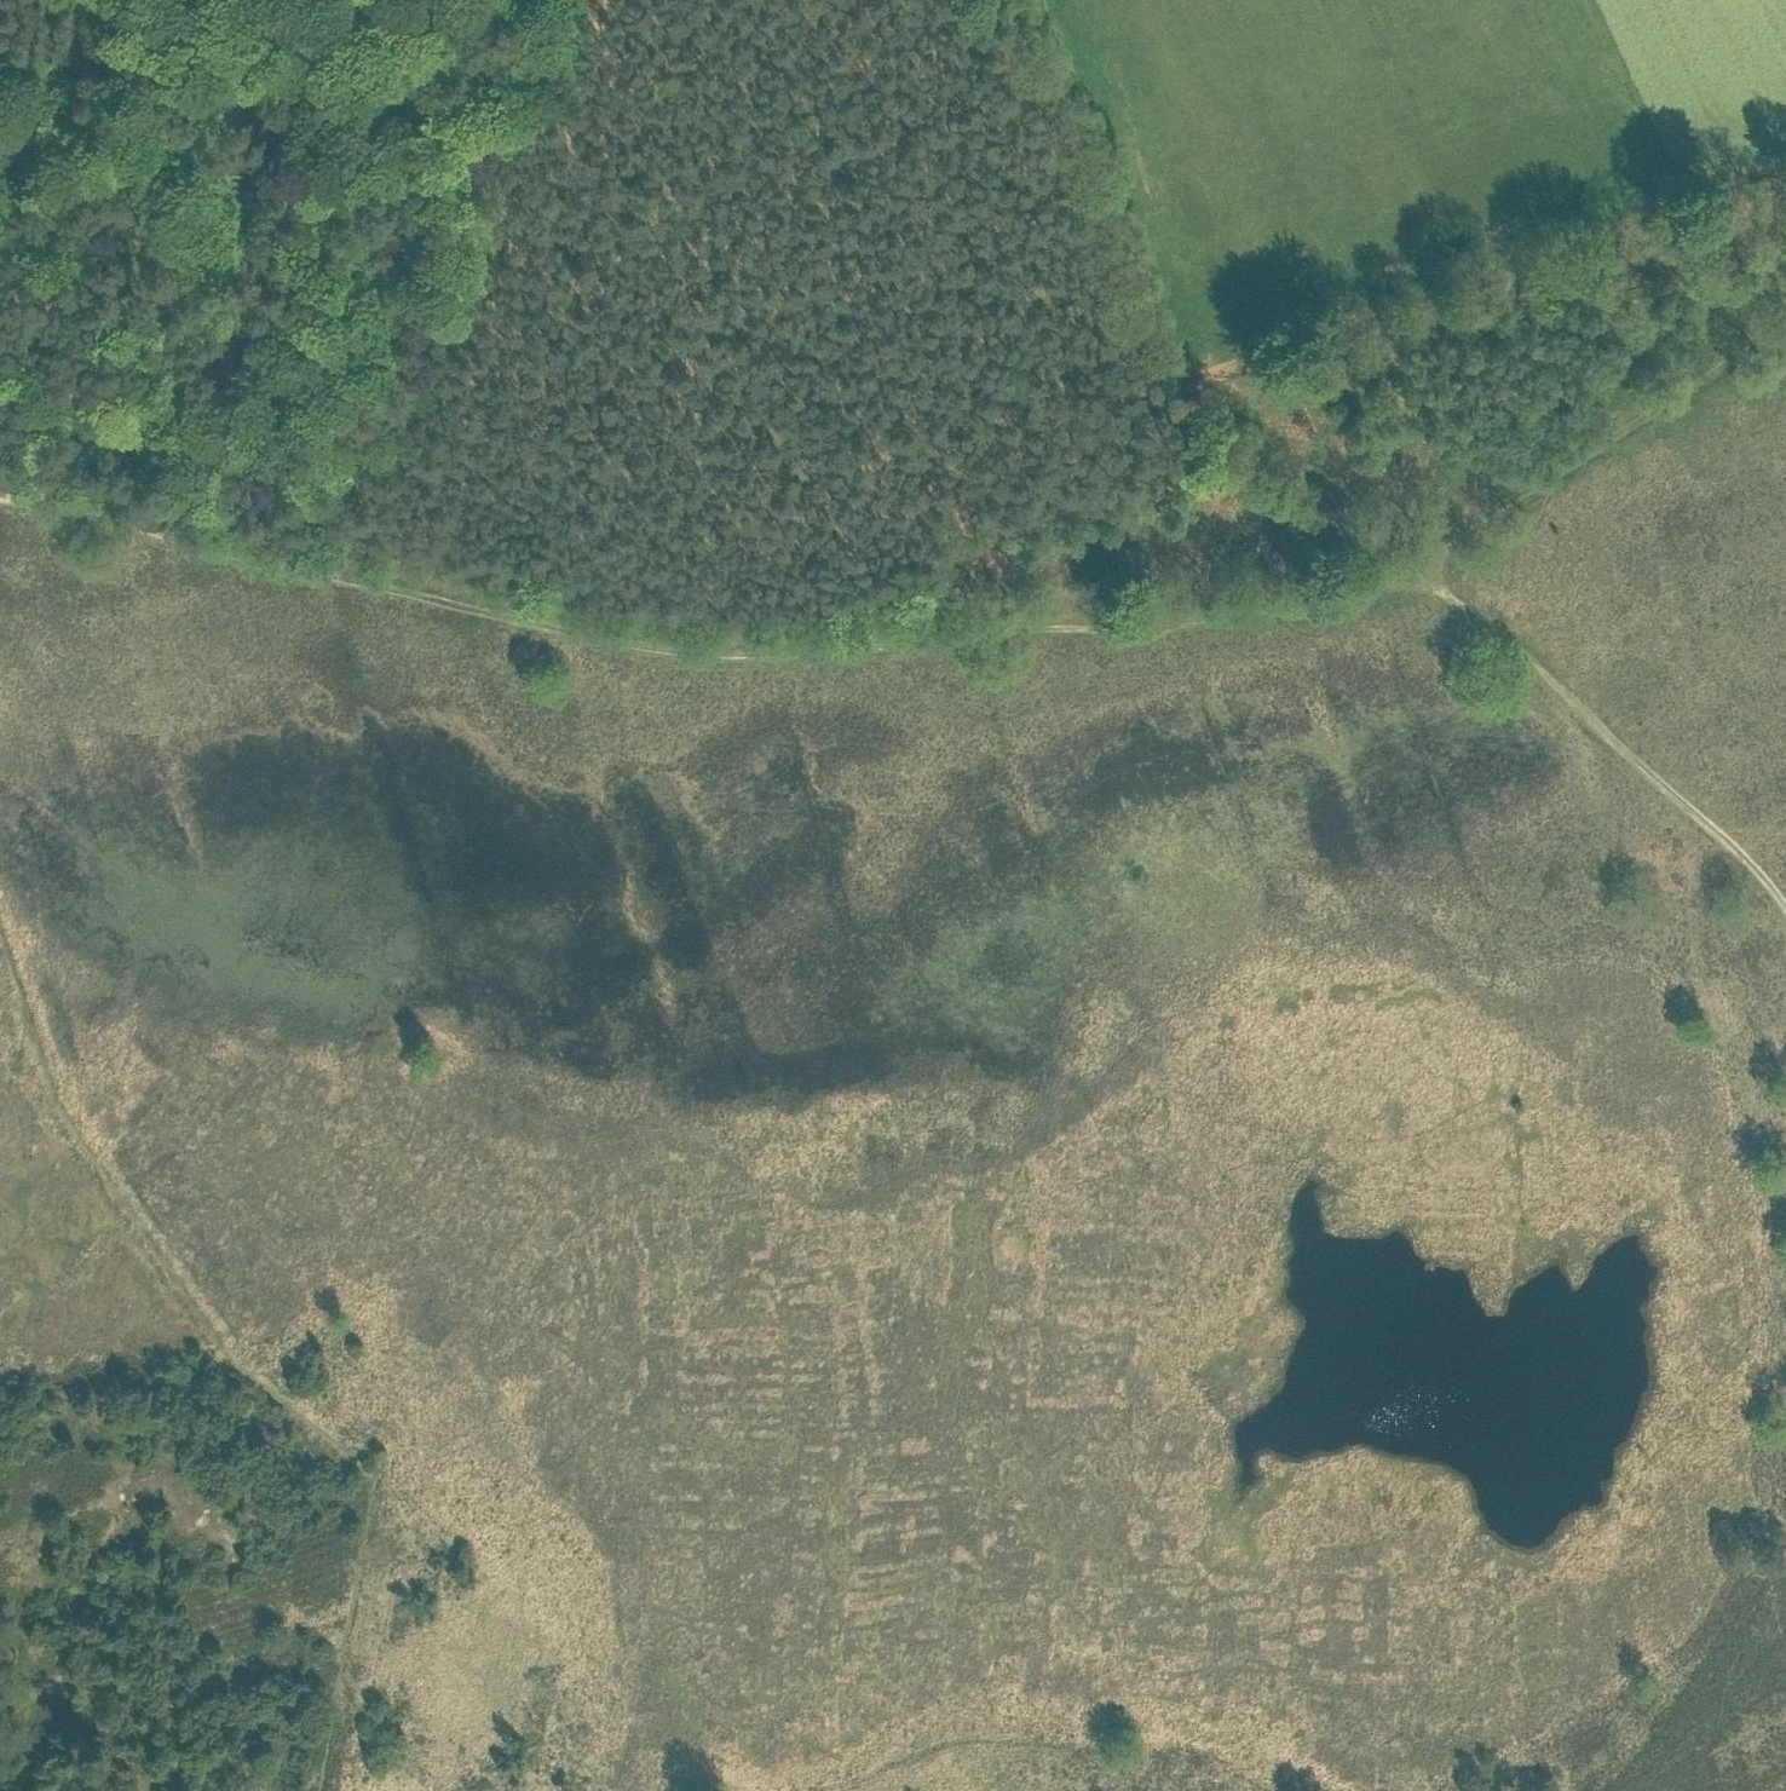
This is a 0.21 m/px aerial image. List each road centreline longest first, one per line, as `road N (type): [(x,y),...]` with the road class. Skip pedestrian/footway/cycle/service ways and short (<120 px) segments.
road 1 (track): [(1785,905),(1744,856),(1412,567),(1306,598),(701,639),(0,490)]
road 2 (track): [(1785,322),(1412,567)]

